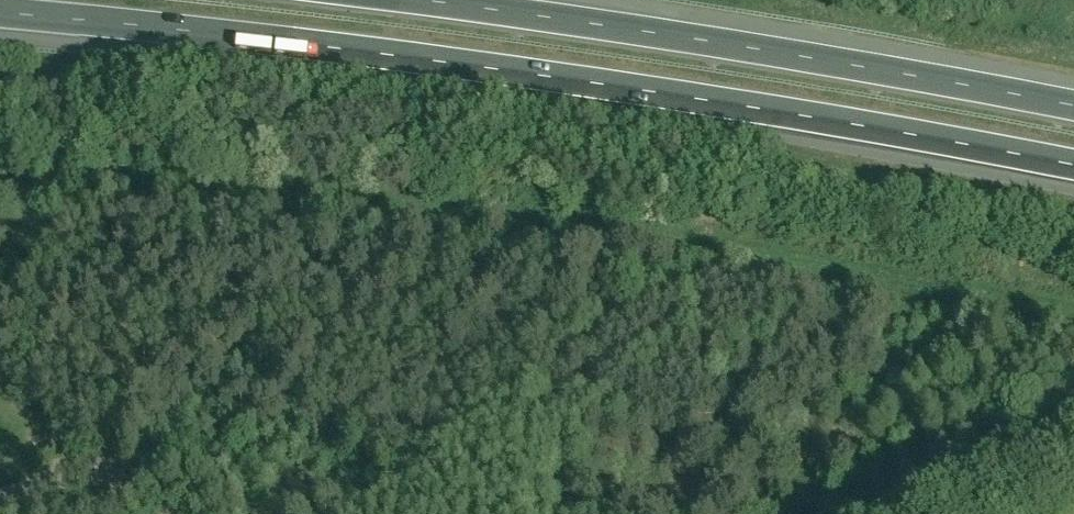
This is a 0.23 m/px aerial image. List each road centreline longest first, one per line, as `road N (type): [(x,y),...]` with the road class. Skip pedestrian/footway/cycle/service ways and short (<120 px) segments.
road 1 (motorway): [(0,10),(482,66),(1073,162)]
road 2 (motorway): [(1073,97),(483,0)]
road 3 (unclassified): [(163,513),(102,471),(0,499)]

